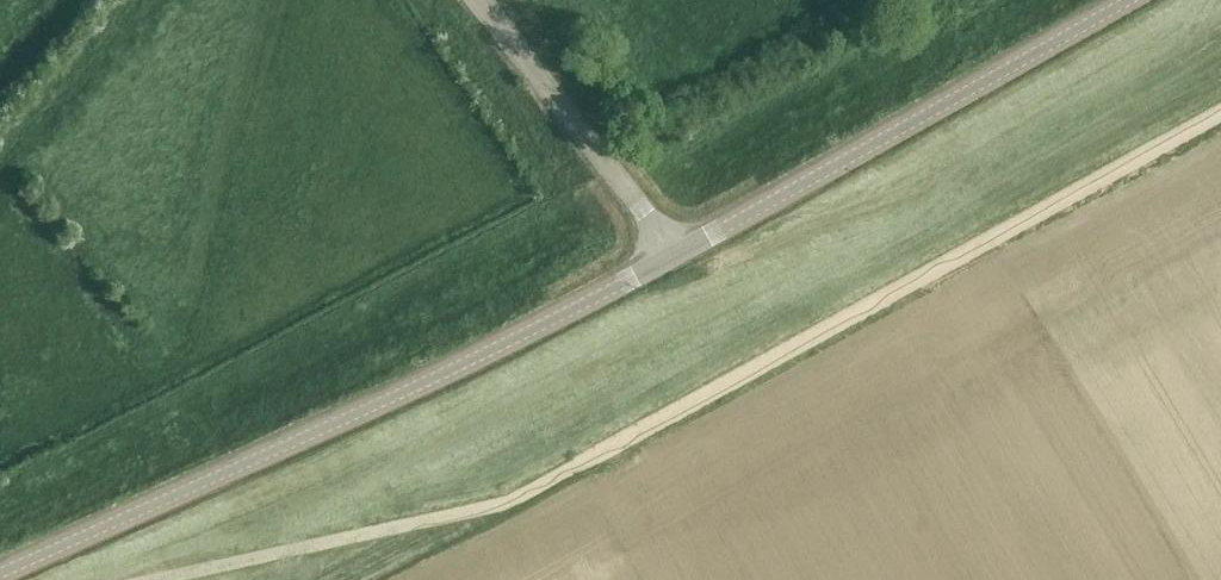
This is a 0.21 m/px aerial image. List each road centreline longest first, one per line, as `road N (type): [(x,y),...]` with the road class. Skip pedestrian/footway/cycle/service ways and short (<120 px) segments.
road 1 (tertiary): [(0,574),(364,410),(674,255)]
road 2 (tertiary): [(674,255),(1129,0)]
road 3 (unclassified): [(674,255),(475,0)]
road 4 (track): [(691,246),(716,254),(765,241),(929,184)]

